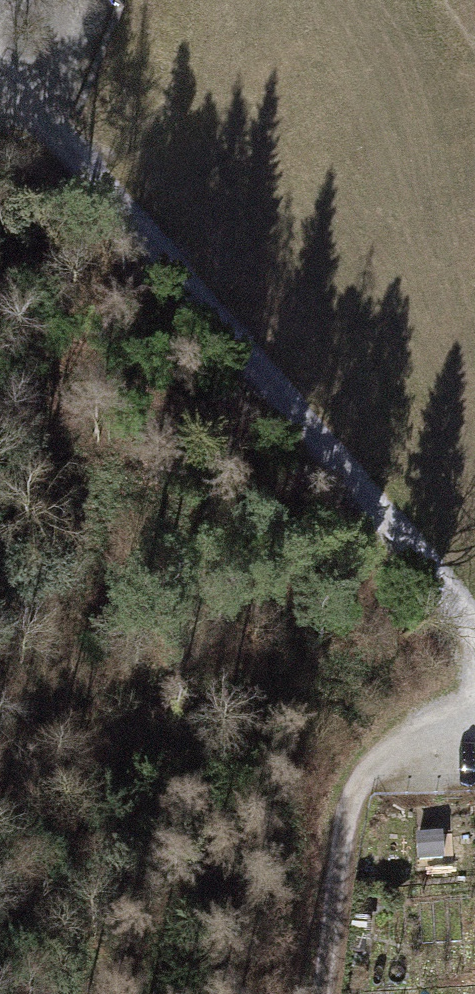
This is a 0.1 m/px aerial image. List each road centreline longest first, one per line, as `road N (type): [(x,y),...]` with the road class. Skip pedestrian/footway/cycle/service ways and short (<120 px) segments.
road 1 (track): [(0,69),(474,626)]
road 2 (track): [(474,660),(381,741),(347,794),(321,993)]
road 3 (motorway): [(366,0),(474,176)]

